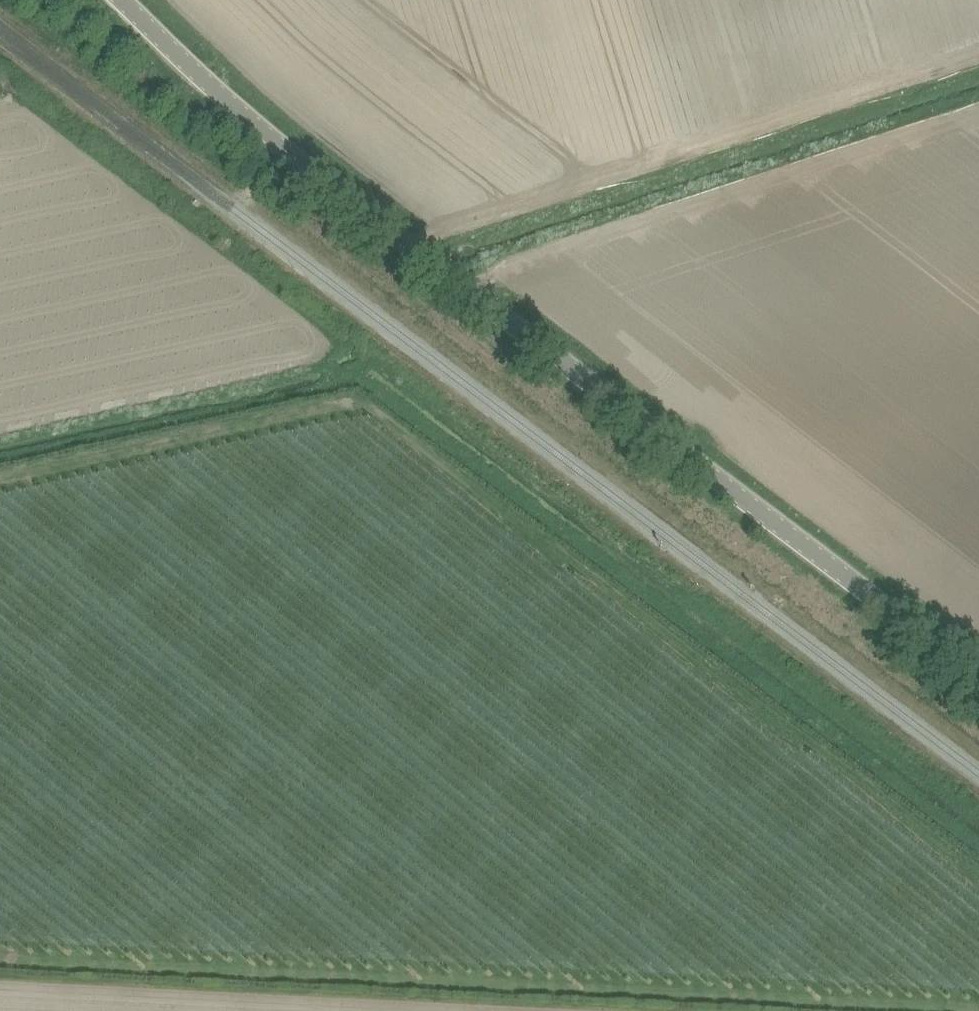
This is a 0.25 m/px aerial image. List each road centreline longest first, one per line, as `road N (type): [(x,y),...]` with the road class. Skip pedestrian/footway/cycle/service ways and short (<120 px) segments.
road 1 (unclassified): [(978,677),(272,142),(122,0)]

